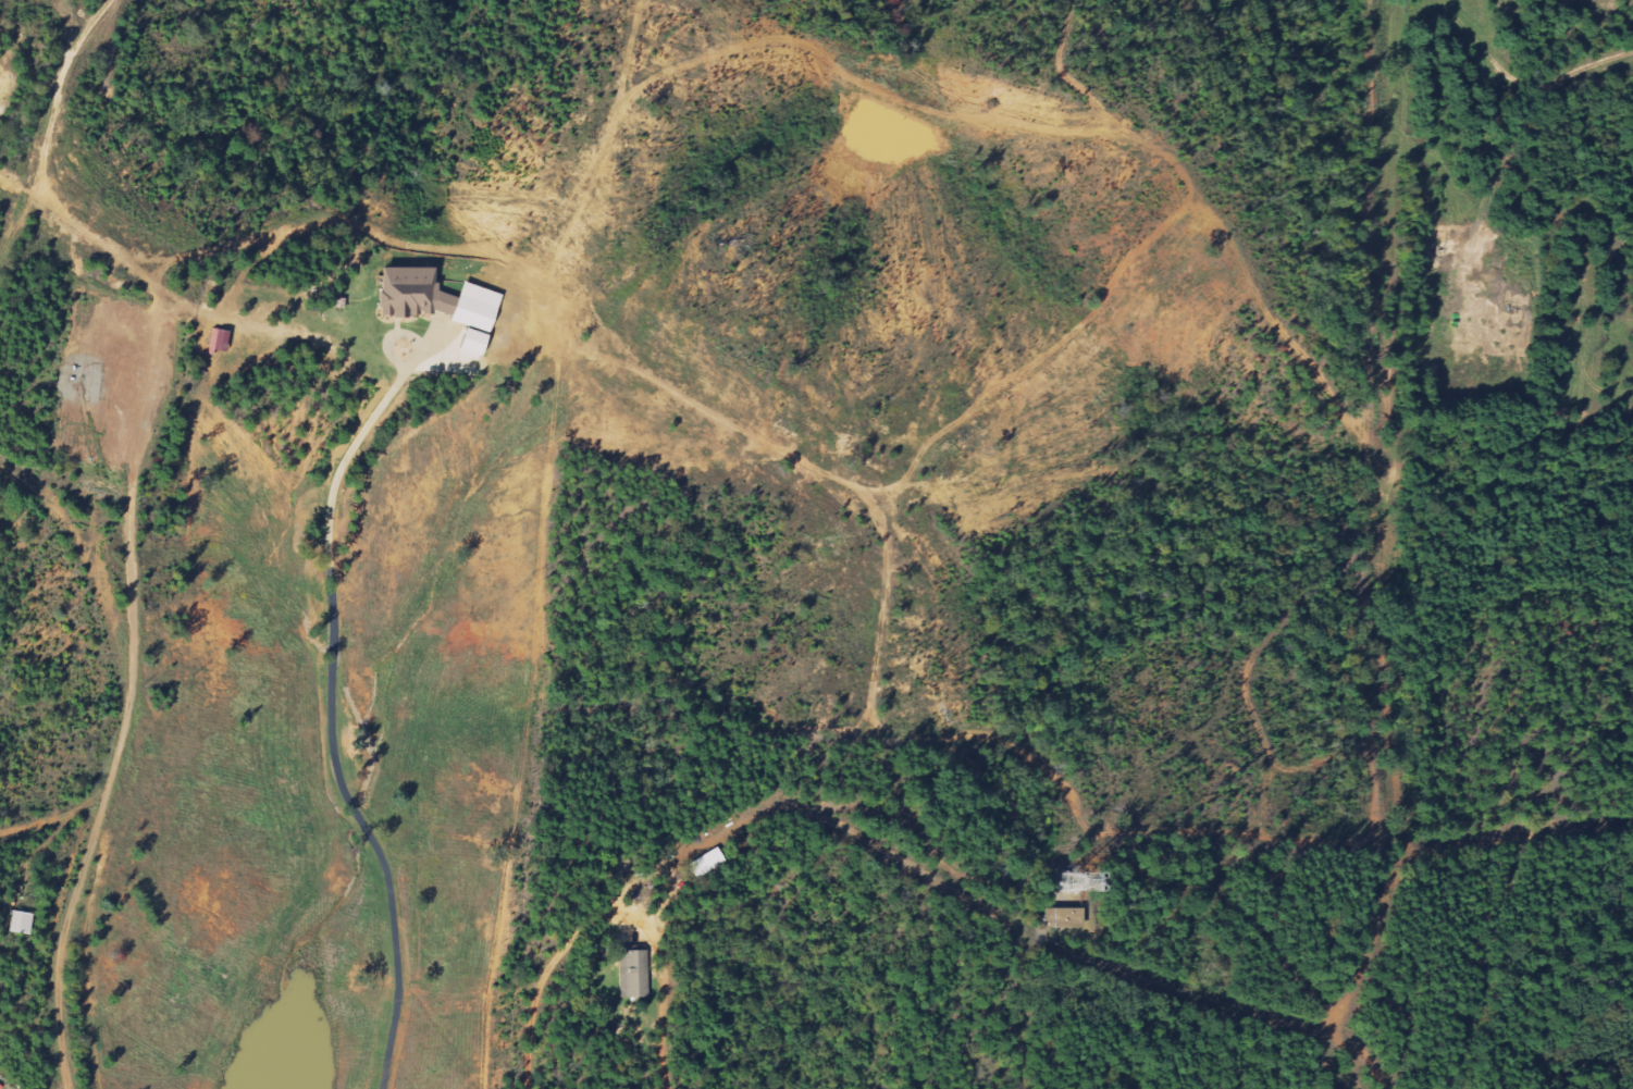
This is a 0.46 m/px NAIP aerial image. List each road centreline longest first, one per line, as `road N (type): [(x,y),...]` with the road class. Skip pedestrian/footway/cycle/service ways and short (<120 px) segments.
road 1 (residential): [(128,495),(131,693),(61,949),(66,1088)]
road 2 (residential): [(1362,1088),(1324,1011),(1235,916),(1208,896),(1089,856)]

